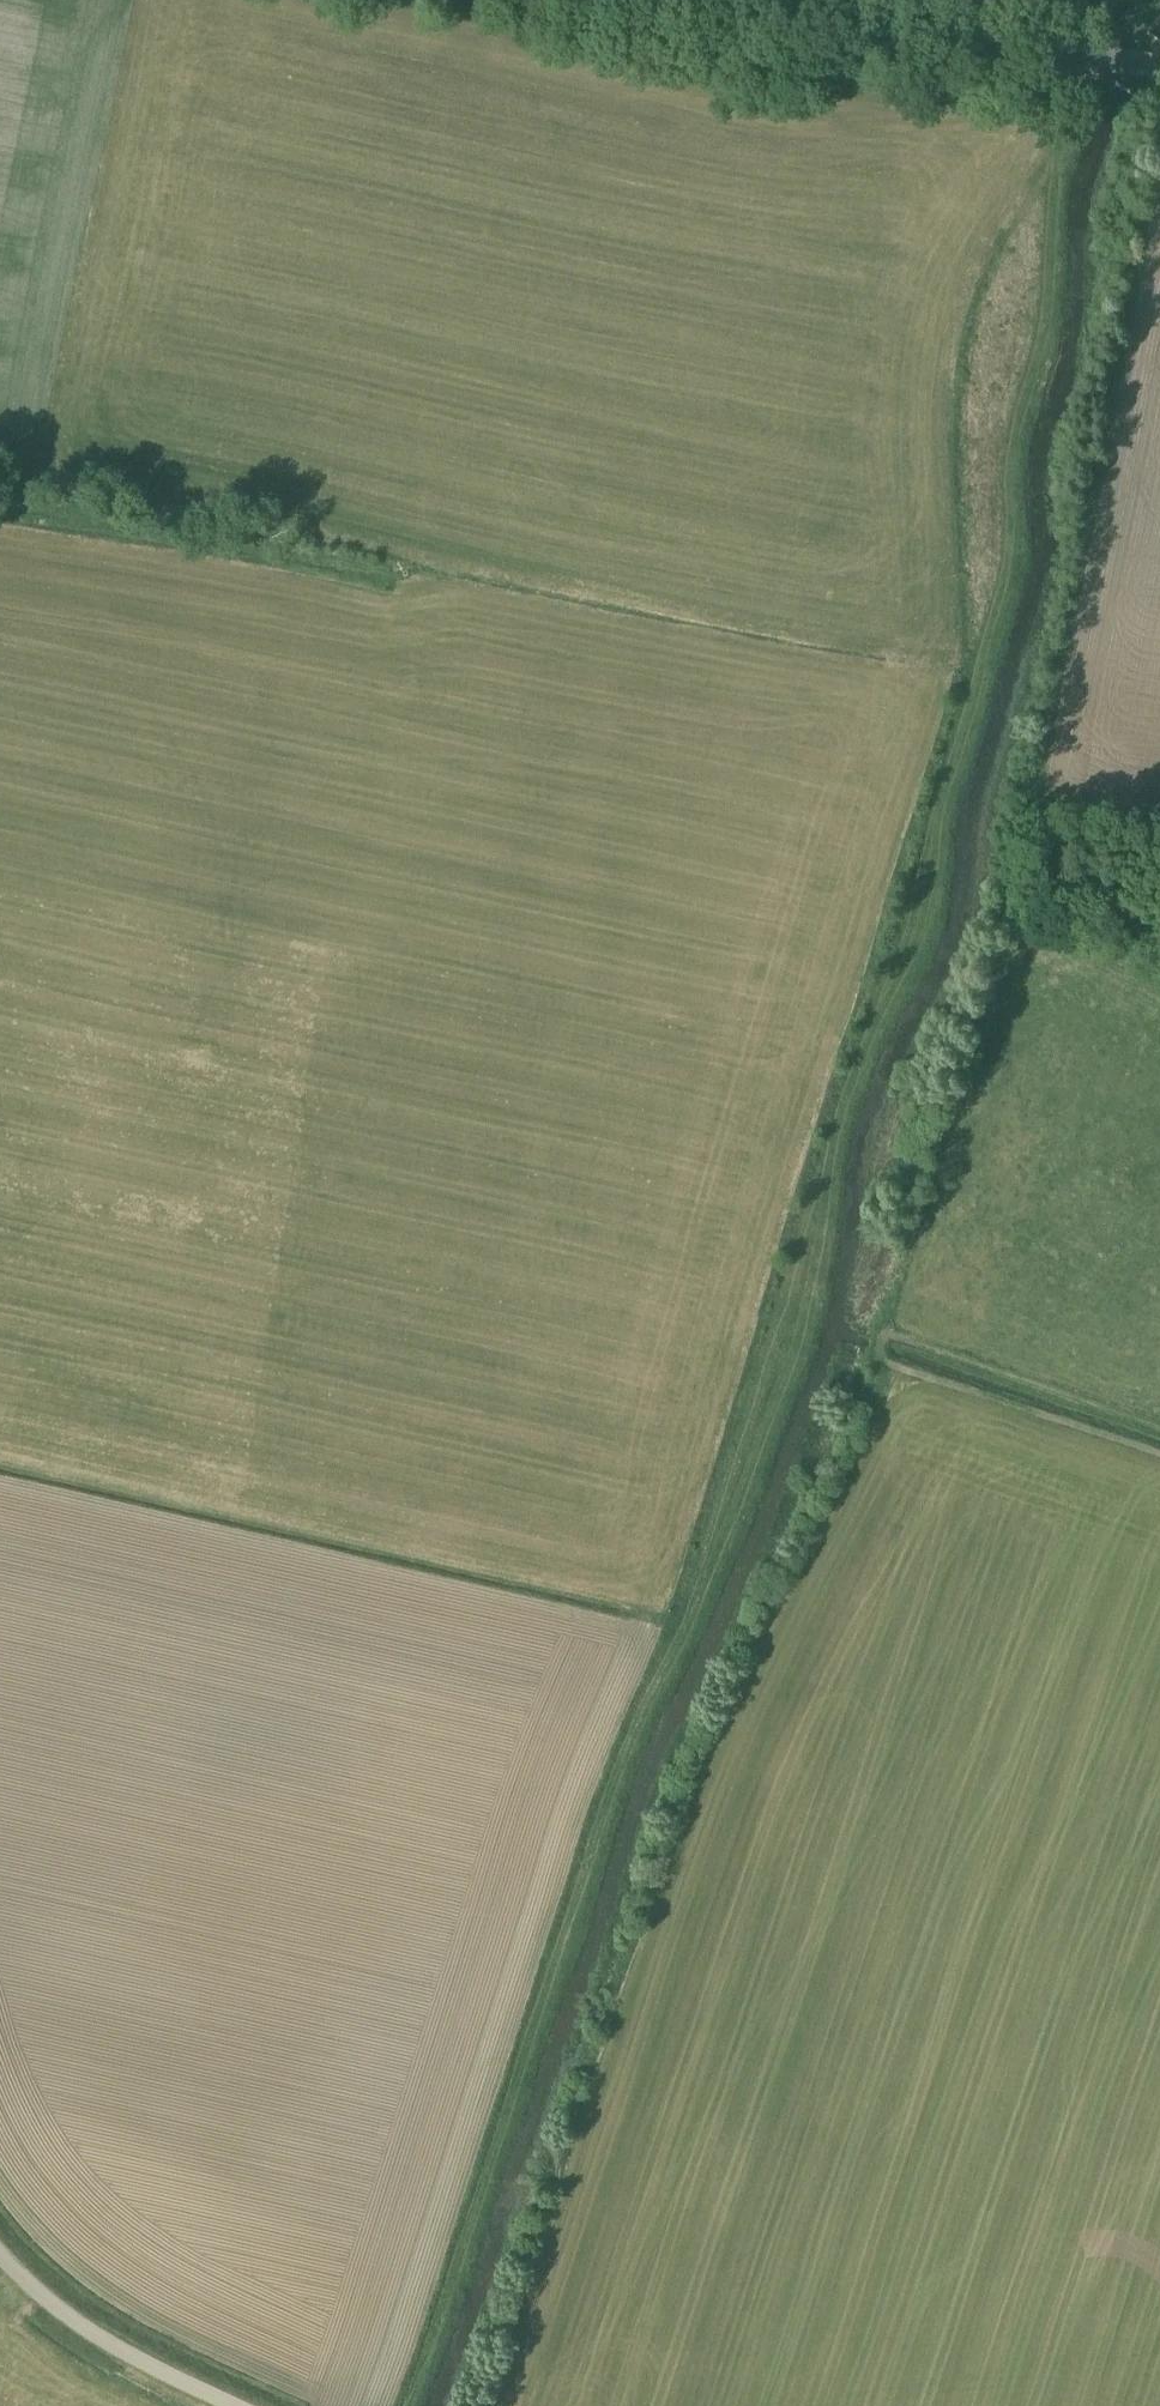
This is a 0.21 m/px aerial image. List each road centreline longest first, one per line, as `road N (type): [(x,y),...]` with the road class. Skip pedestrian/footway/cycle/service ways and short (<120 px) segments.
road 1 (unclassified): [(1159,62),(560,0)]
road 2 (unclassified): [(246,2405),(67,2315),(0,2251)]

